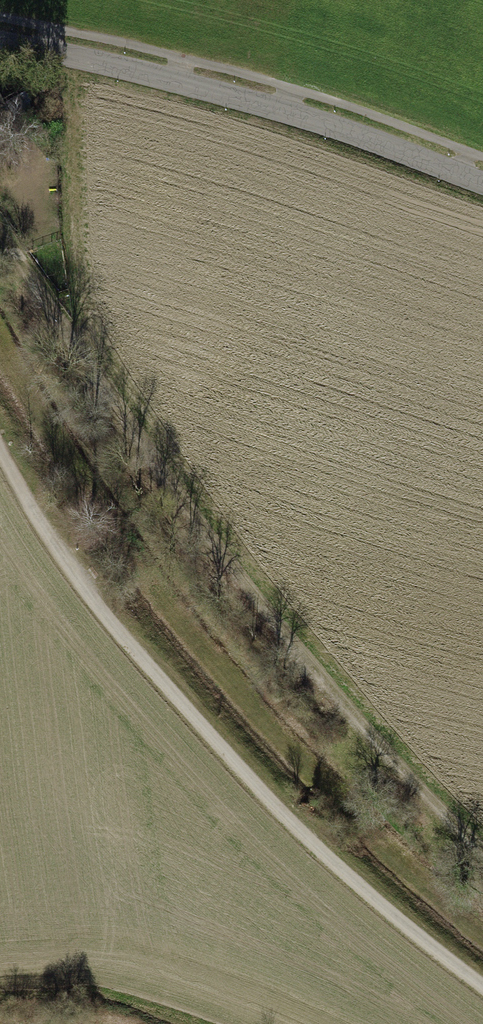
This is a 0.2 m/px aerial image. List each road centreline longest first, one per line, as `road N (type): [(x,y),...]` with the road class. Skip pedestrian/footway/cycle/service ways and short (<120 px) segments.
road 1 (track): [(0,234),(138,439),(415,789),(482,848)]
road 2 (track): [(482,986),(389,914),(112,613),(0,440)]
road 3 (unclassified): [(482,182),(298,113),(0,41)]

